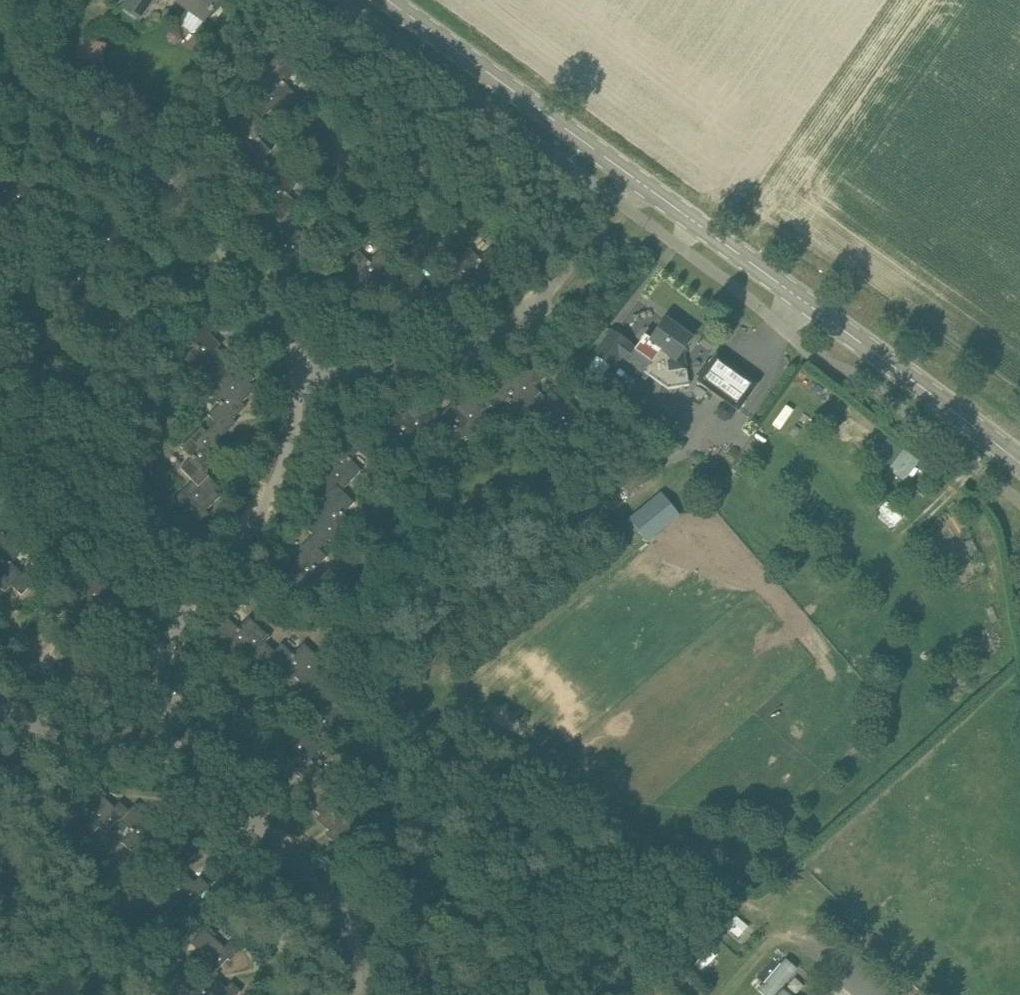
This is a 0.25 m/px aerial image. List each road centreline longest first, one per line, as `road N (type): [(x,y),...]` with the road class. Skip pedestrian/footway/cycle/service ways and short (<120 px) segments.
road 1 (tertiary): [(1019,462),(388,0)]

